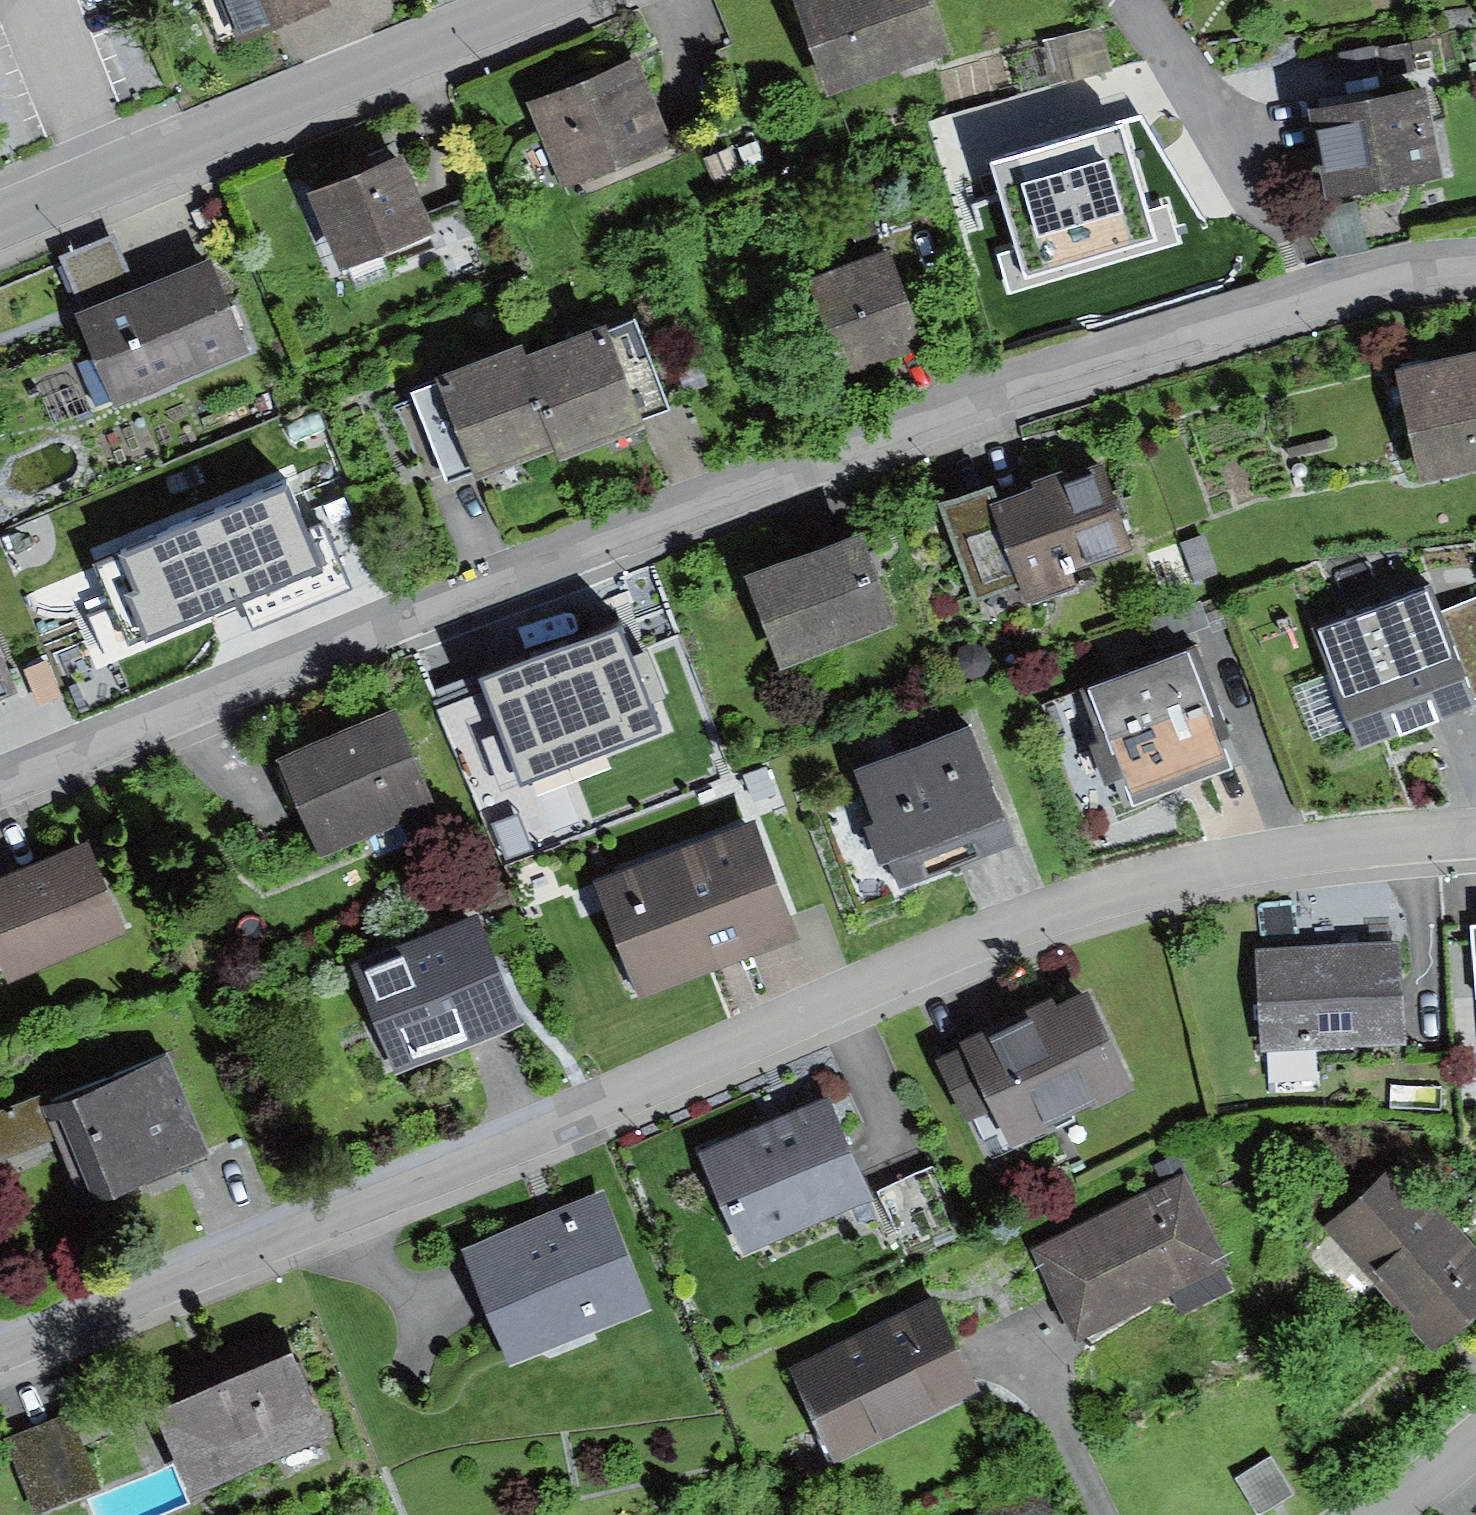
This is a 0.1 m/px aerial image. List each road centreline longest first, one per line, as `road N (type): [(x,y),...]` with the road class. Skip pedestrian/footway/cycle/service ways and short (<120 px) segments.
road 1 (residential): [(0,785),(946,398),(1314,290),(1475,260)]
road 2 (residential): [(1475,836),(1222,864),(998,932),(0,1344)]
road 3 (tertiary): [(0,224),(541,0)]
road 4 (residential): [(1475,1437),(1378,1514)]

